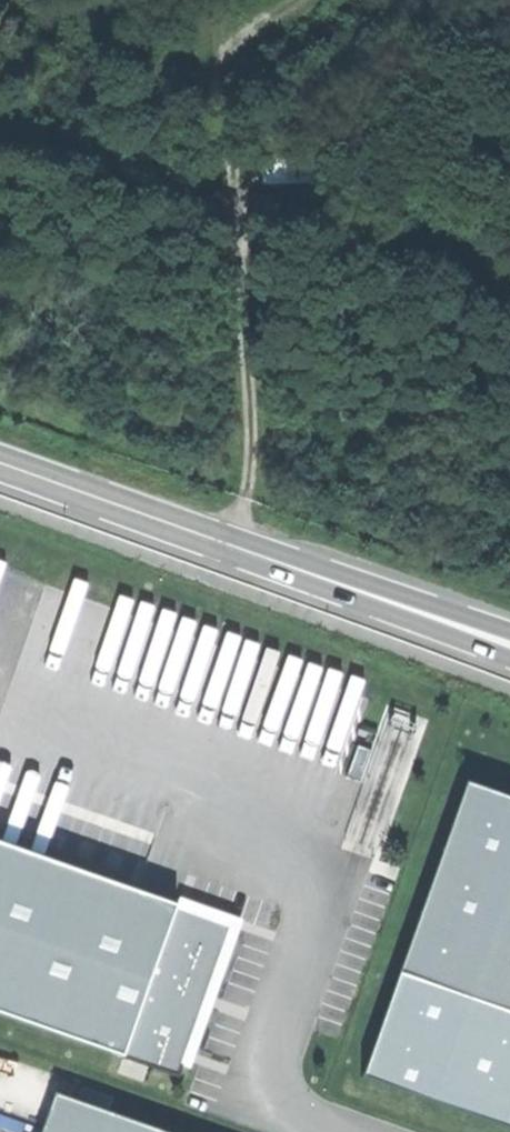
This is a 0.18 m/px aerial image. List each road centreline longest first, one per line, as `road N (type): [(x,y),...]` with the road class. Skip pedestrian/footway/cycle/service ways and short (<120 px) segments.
road 1 (track): [(296,0),(221,63),(257,432),(236,547)]
road 2 (primary): [(0,462),(492,640)]

